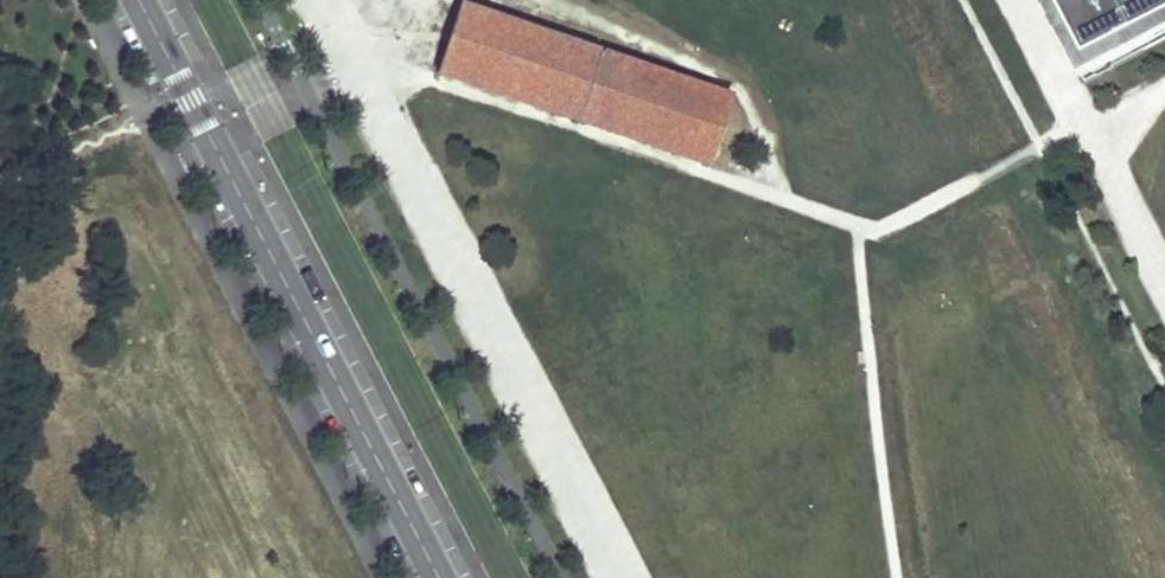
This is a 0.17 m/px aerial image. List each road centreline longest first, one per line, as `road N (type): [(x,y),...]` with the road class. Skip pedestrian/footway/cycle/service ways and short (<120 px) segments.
road 1 (residential): [(437,577),(141,0)]

